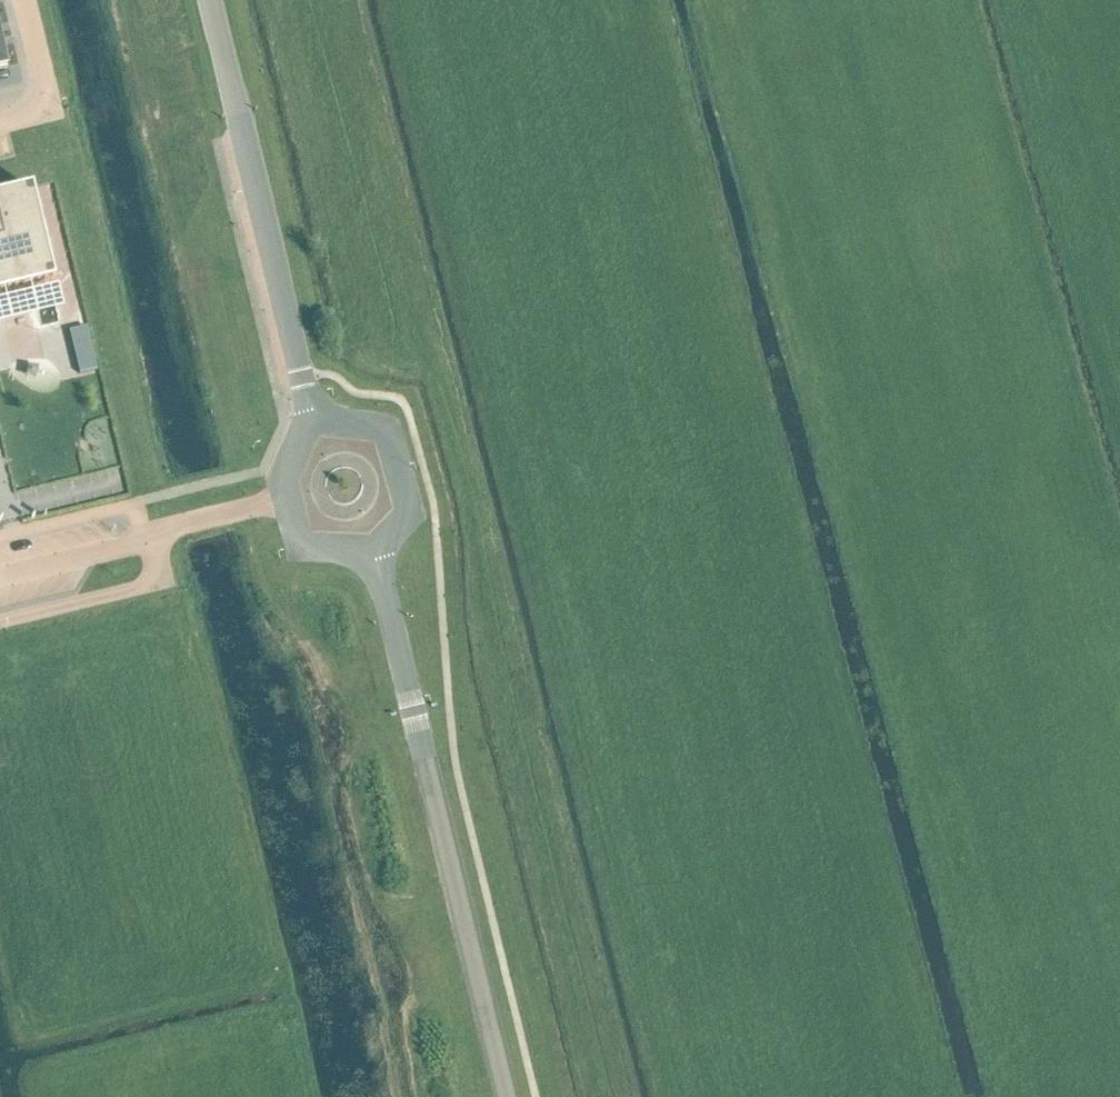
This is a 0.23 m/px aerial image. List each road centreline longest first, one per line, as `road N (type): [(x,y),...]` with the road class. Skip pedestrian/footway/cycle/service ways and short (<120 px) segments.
road 1 (tertiary): [(508,1096),(373,553)]
road 2 (tertiary): [(311,421),(209,0)]
road 3 (residential): [(560,0),(666,392)]
road 4 (residential): [(287,501),(176,527),(153,541),(159,566),(143,587),(0,622)]
road 5 (residential): [(666,392),(803,351),(823,314),(830,176)]
road 6 (residential): [(830,176),(1119,99)]
road 7 (residential): [(399,472),(666,392)]
road 8 (residential): [(830,176),(788,0)]
road 9 (residential): [(0,124),(37,109),(45,95),(25,0)]
road 10 (tertiary): [(287,501),(298,550),(373,553)]
road 11 (tertiary): [(399,472),(387,430),(311,421)]

